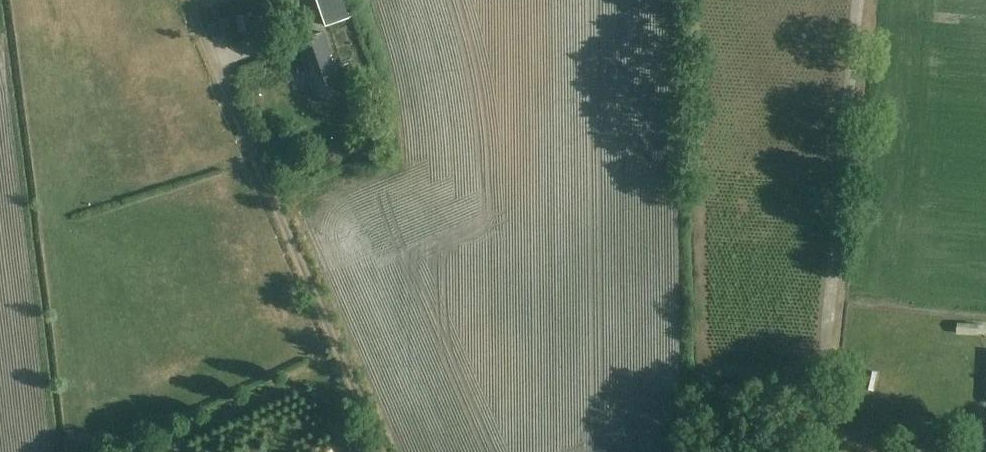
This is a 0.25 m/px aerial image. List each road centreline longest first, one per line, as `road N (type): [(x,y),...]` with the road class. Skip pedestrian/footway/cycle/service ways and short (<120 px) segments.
road 1 (track): [(384,451),(188,0)]

